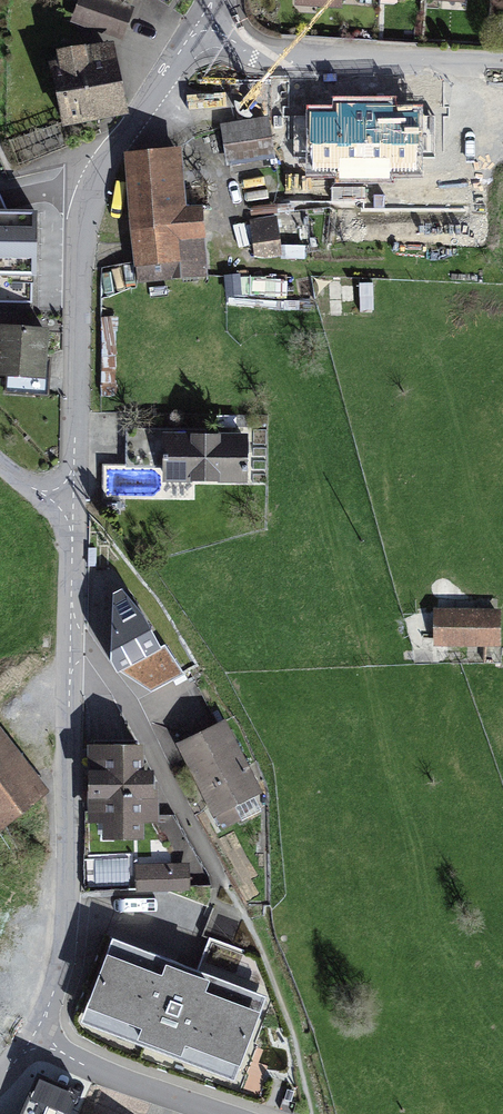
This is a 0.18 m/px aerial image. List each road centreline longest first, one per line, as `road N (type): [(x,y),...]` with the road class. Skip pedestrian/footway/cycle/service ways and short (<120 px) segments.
road 1 (unclassified): [(70,498),(68,946),(35,1037)]
road 2 (residential): [(70,498),(87,227),(105,171),(204,30)]
road 3 (residential): [(204,30),(242,56),(279,68),(502,73)]
road 4 (residential): [(35,1037),(85,1066),(222,1113)]

